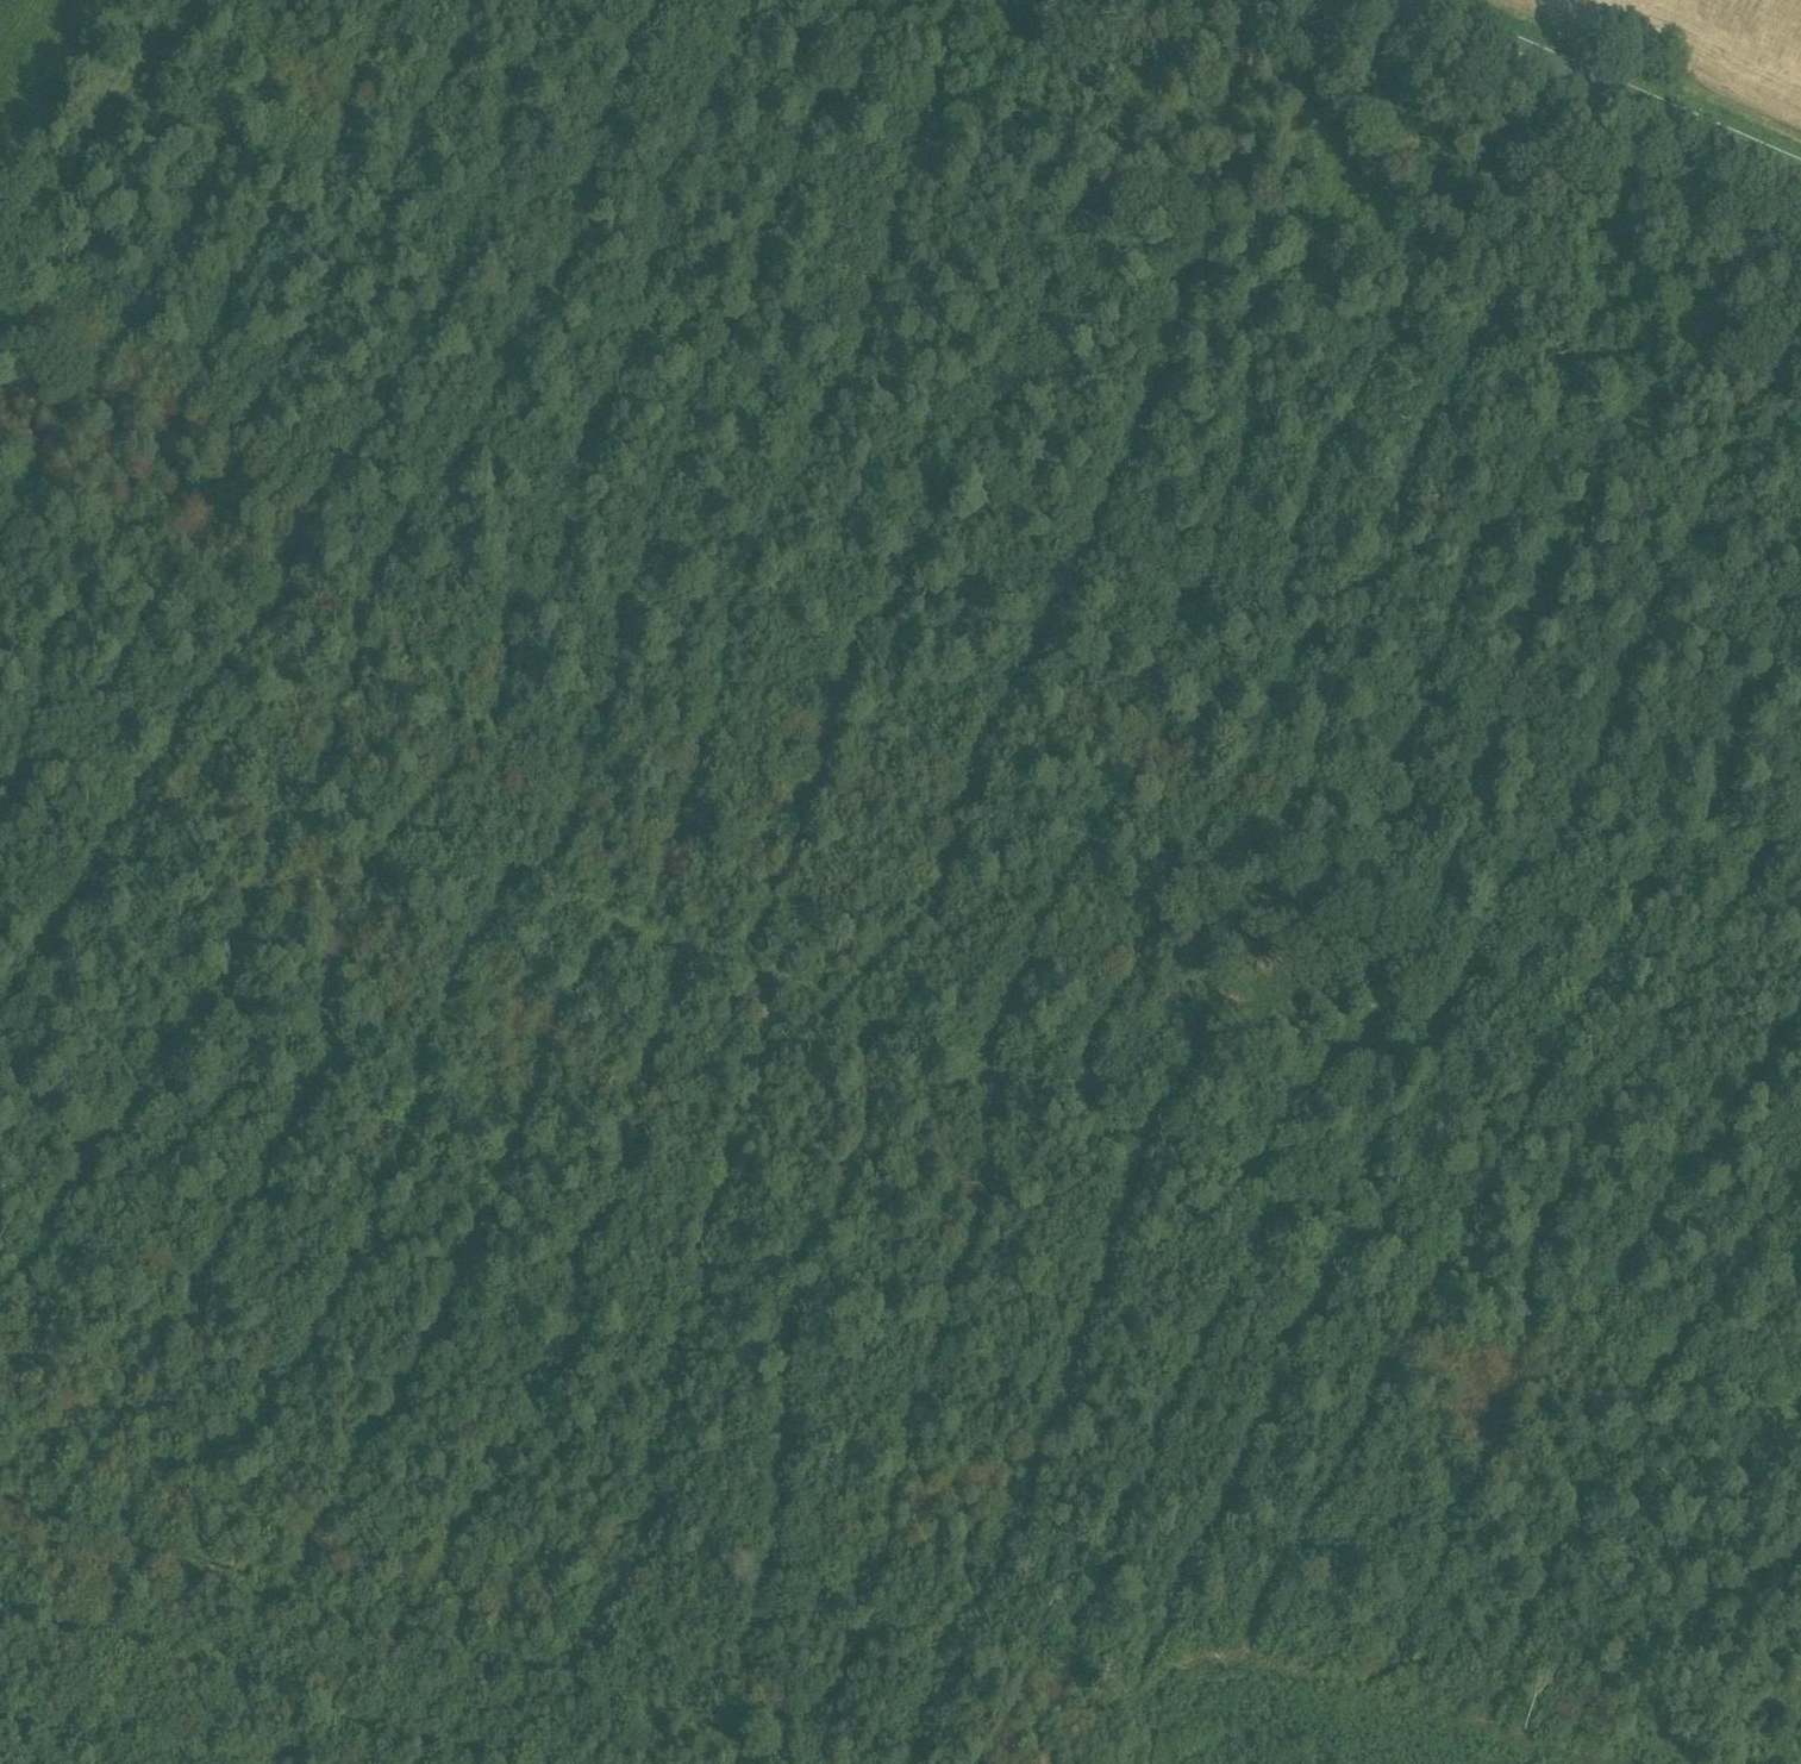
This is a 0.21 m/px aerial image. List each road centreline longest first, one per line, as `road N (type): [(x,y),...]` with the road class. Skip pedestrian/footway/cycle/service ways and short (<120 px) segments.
road 1 (track): [(1800,1411),(0,645)]
road 2 (secondary): [(1395,0),(1800,177)]

